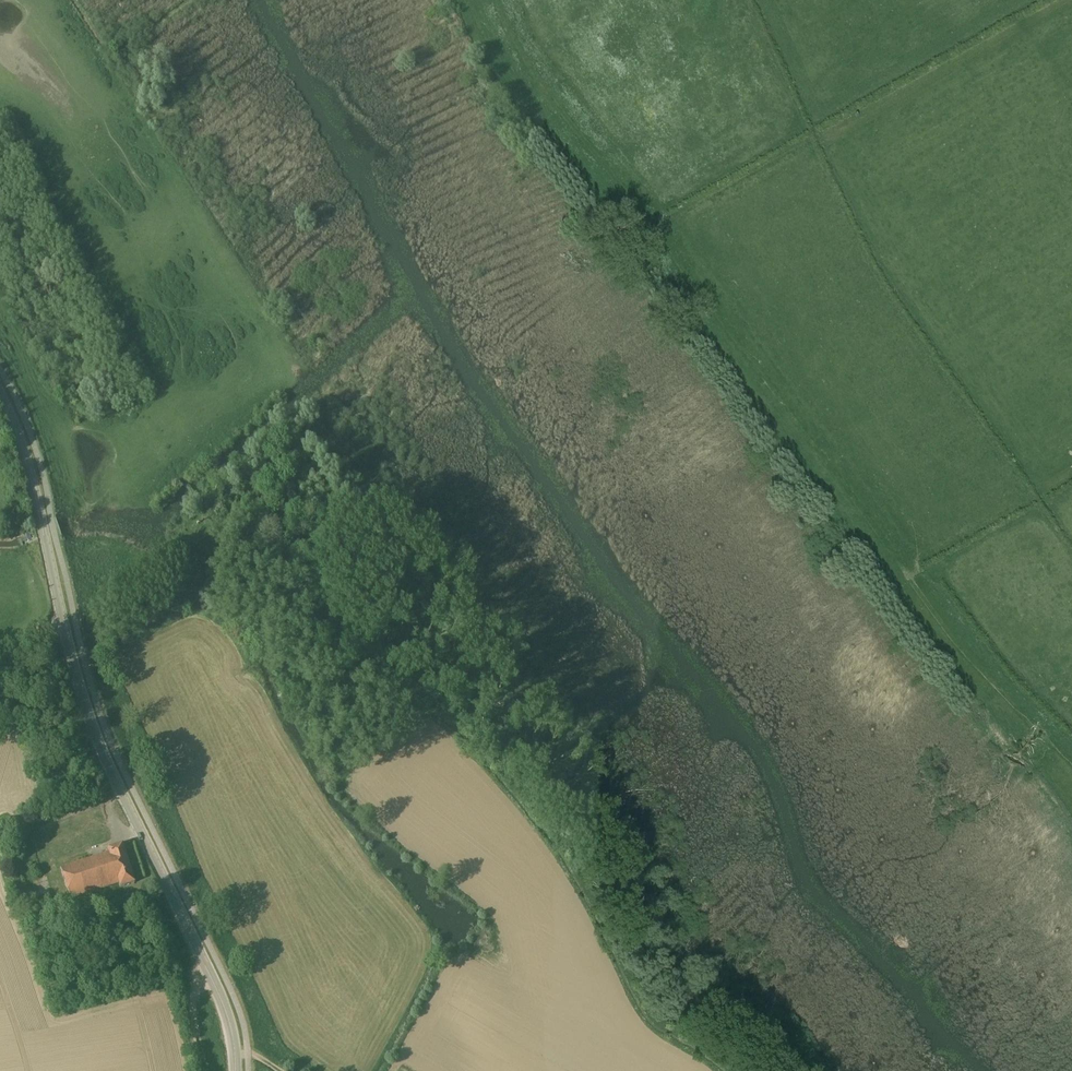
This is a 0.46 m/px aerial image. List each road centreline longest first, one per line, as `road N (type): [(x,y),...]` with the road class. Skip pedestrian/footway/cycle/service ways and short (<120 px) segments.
road 1 (tertiary): [(235,1070),(233,1025),(107,768),(73,661),(40,502),(0,394)]

